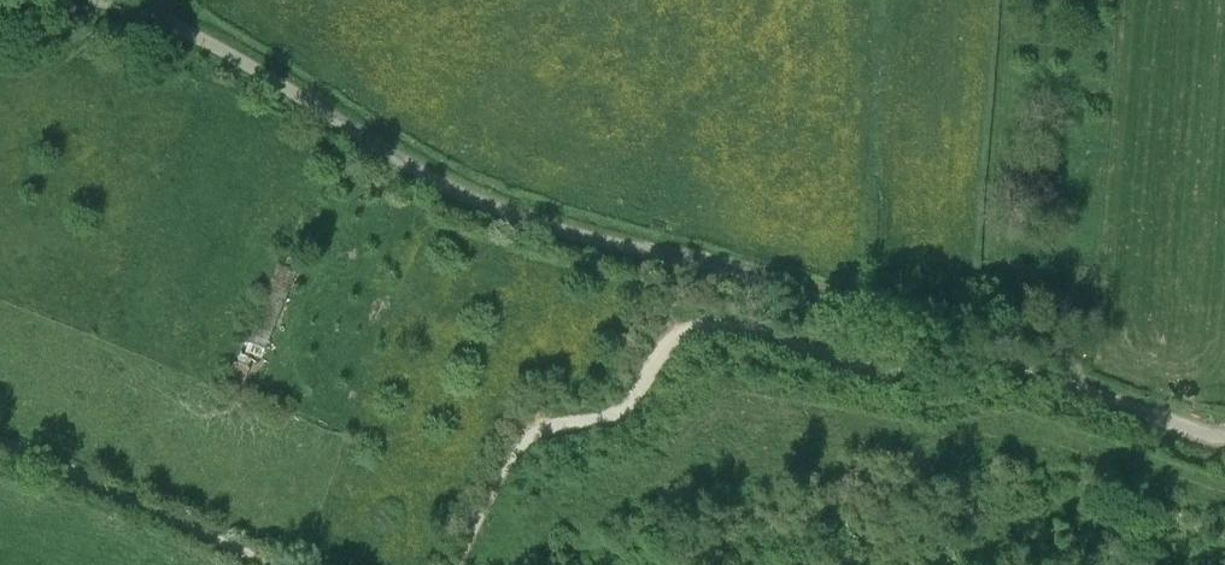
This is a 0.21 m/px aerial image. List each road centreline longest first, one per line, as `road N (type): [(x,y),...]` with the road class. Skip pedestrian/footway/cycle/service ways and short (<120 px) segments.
road 1 (unclassified): [(1224,438),(853,307),(479,200),(222,51),(104,0)]
road 2 (track): [(1010,362),(905,375),(739,331),(696,332),(662,356),(623,412),(529,437),(455,564)]
road 3 (track): [(278,564),(0,442)]

